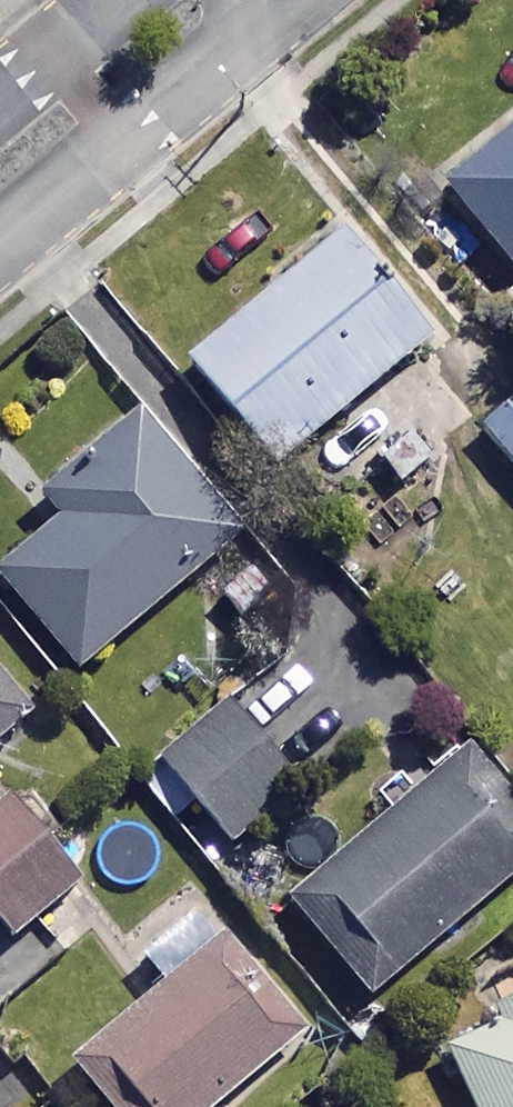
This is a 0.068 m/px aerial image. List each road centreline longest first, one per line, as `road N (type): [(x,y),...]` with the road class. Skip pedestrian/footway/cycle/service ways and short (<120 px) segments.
road 1 (residential): [(219,0),(193,55),(0,220)]
road 2 (residential): [(0,121),(149,0)]

